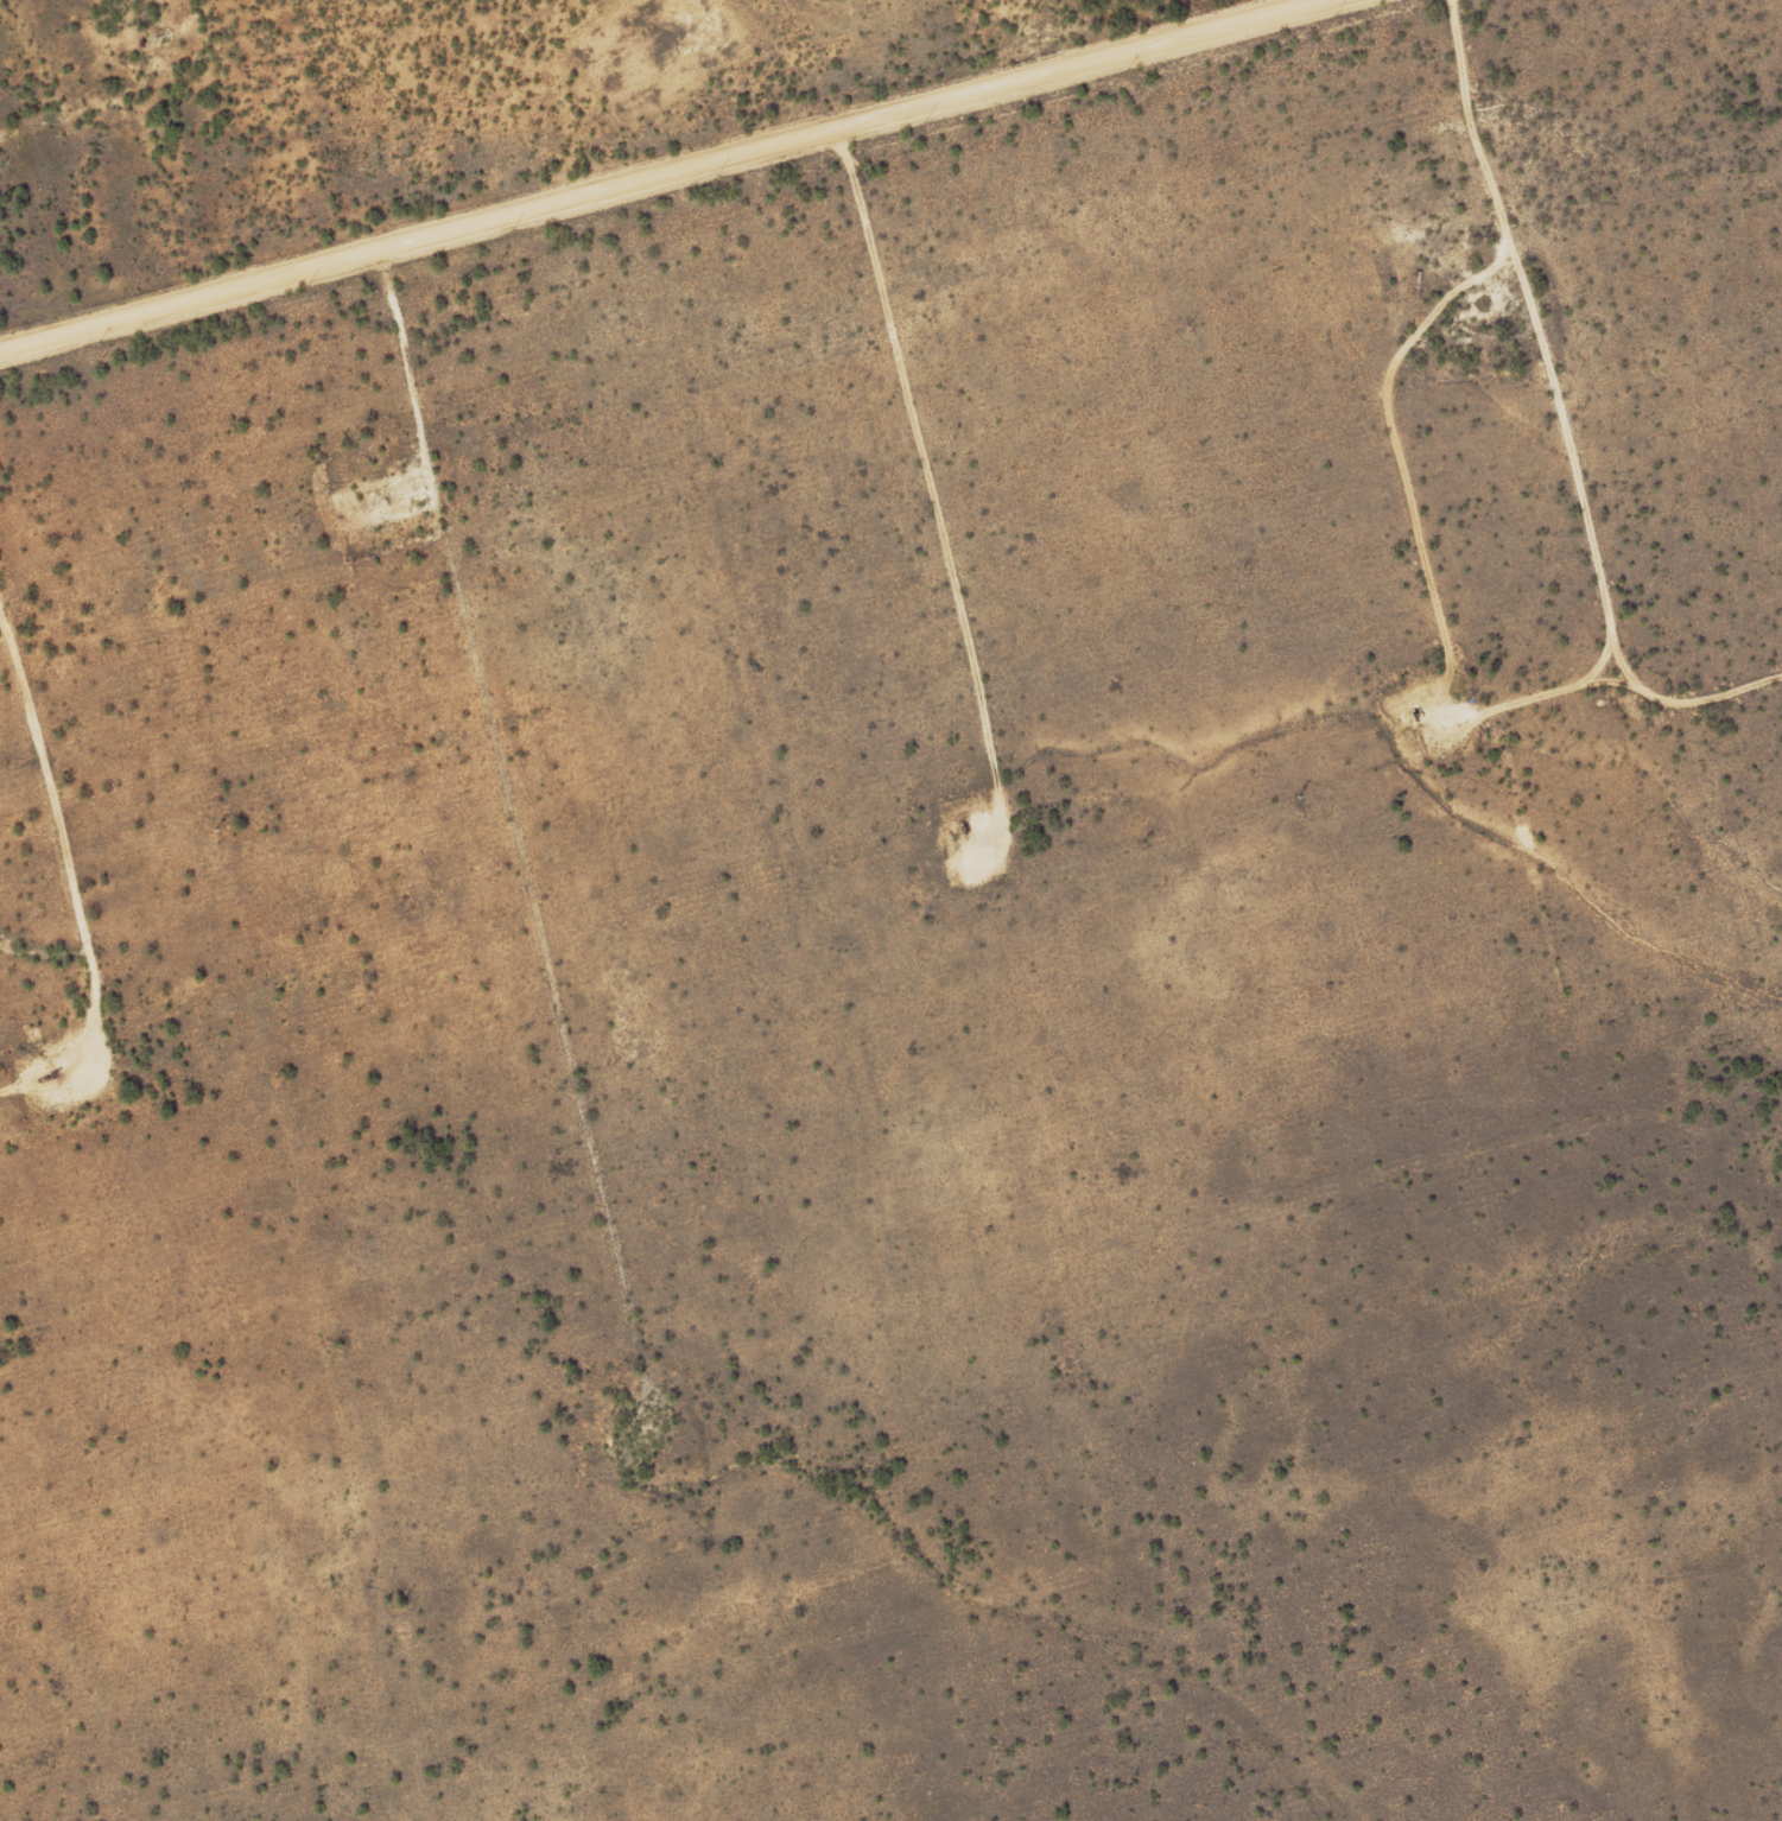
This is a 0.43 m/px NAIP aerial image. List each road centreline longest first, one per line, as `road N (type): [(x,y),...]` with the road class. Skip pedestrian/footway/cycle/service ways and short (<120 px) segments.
road 1 (residential): [(0,354),(1337,0)]

